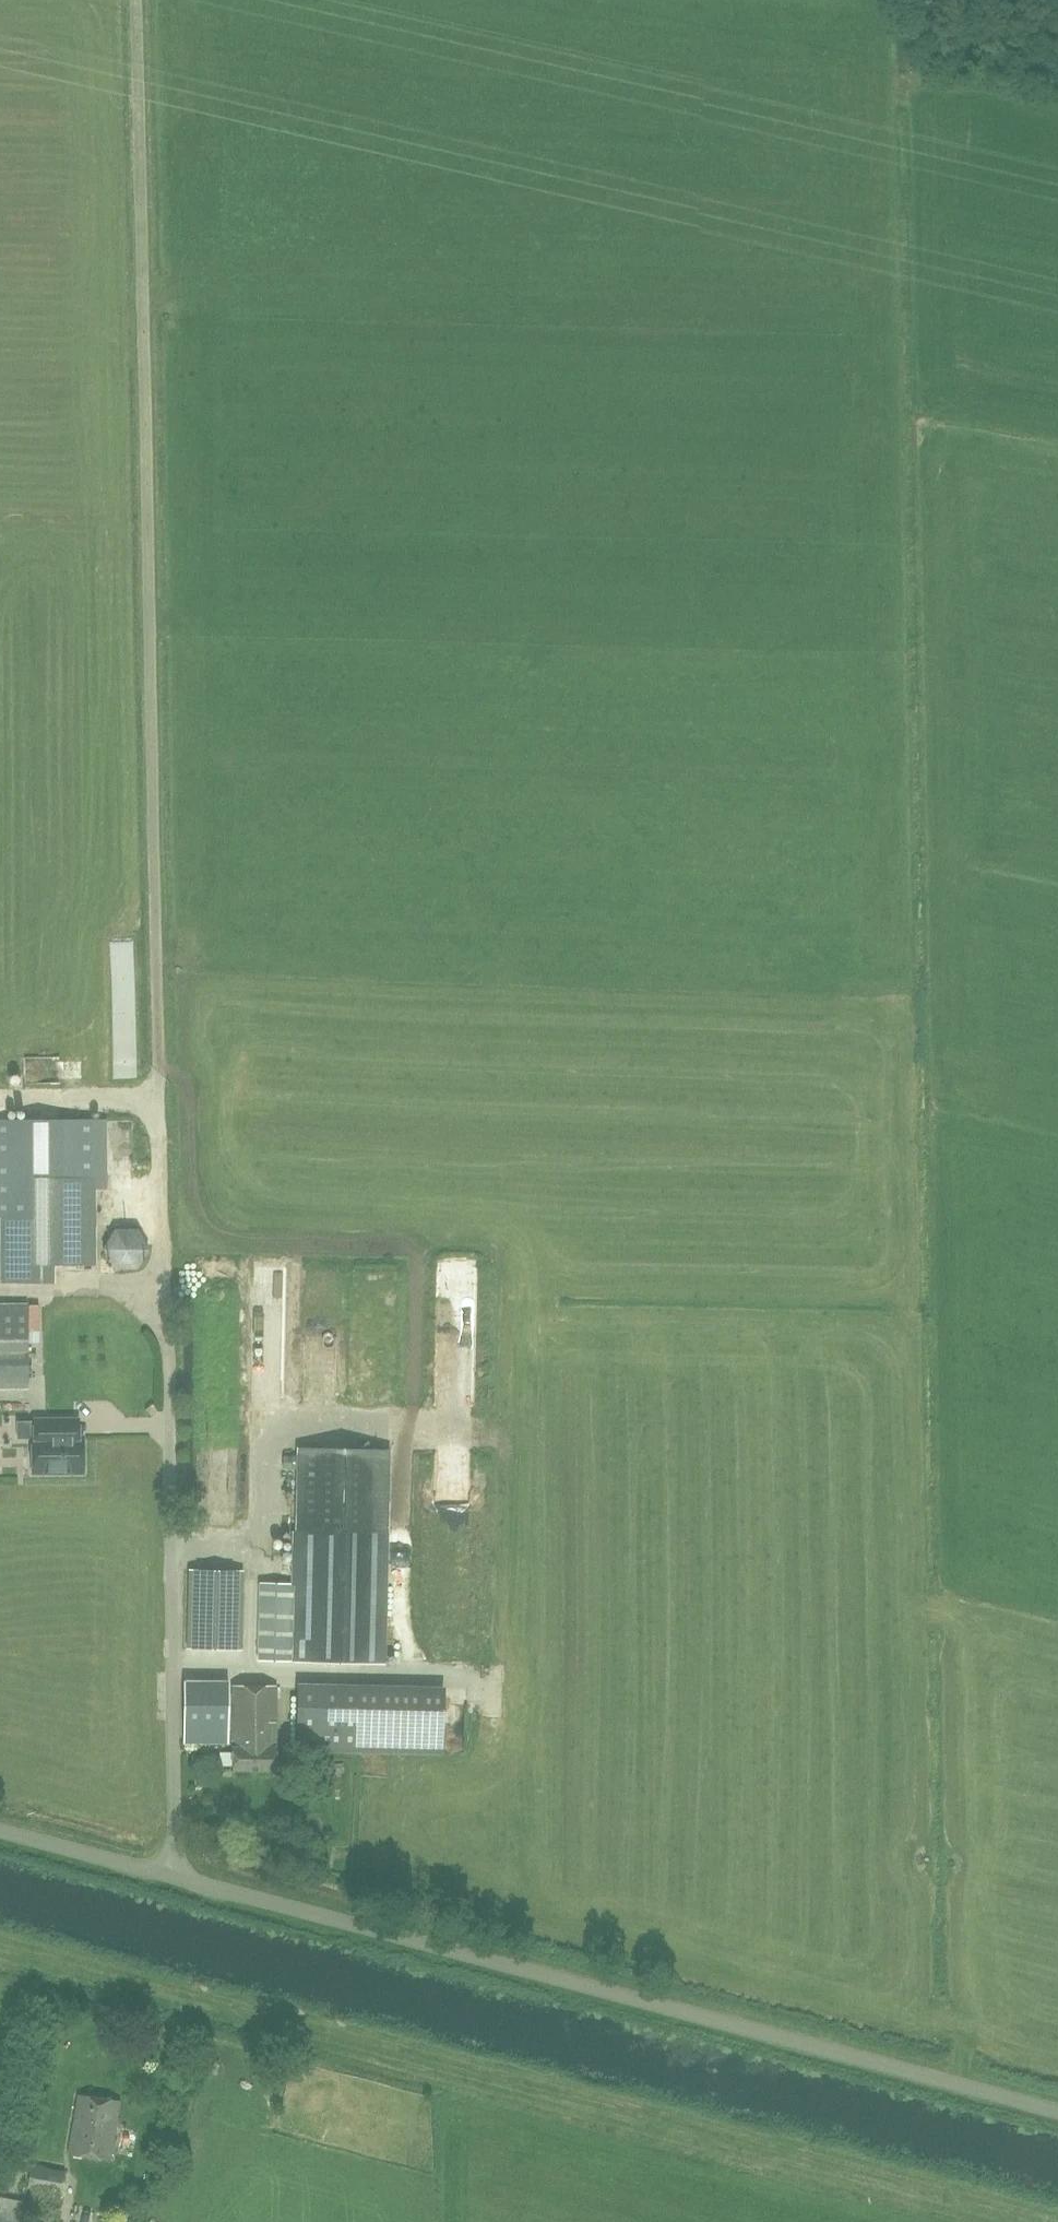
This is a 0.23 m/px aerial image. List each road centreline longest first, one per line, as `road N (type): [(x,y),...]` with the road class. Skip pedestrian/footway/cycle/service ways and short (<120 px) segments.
road 1 (track): [(136,0),(160,1096)]
road 2 (unclassified): [(1057,2113),(0,1828)]
road 3 (track): [(1038,2221),(0,1945)]
road 4 (track): [(170,1873),(171,1428),(160,1096)]

